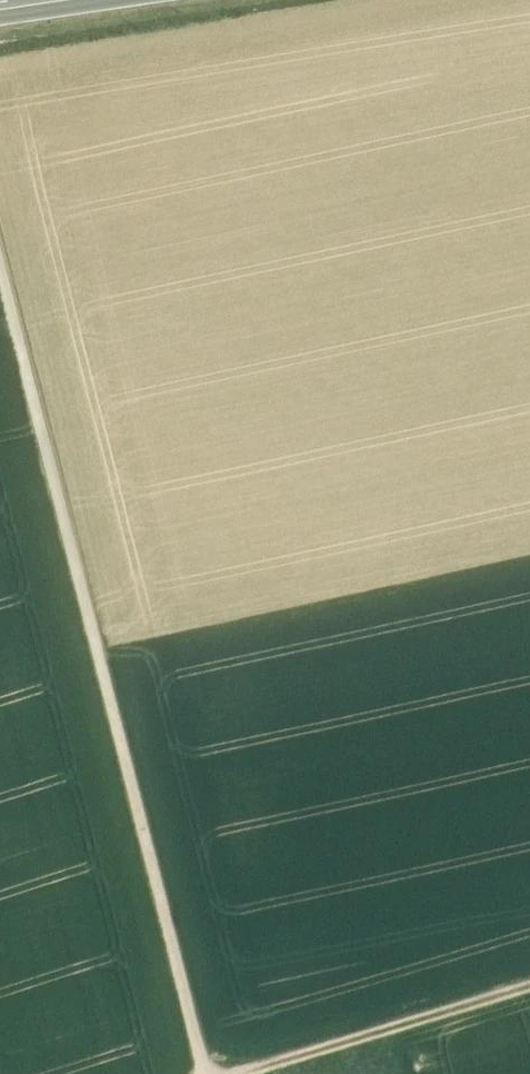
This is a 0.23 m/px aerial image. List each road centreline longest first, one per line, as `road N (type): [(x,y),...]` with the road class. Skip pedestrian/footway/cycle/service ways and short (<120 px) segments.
road 1 (track): [(0,266),(203,1073)]
road 2 (track): [(529,989),(256,1073)]

